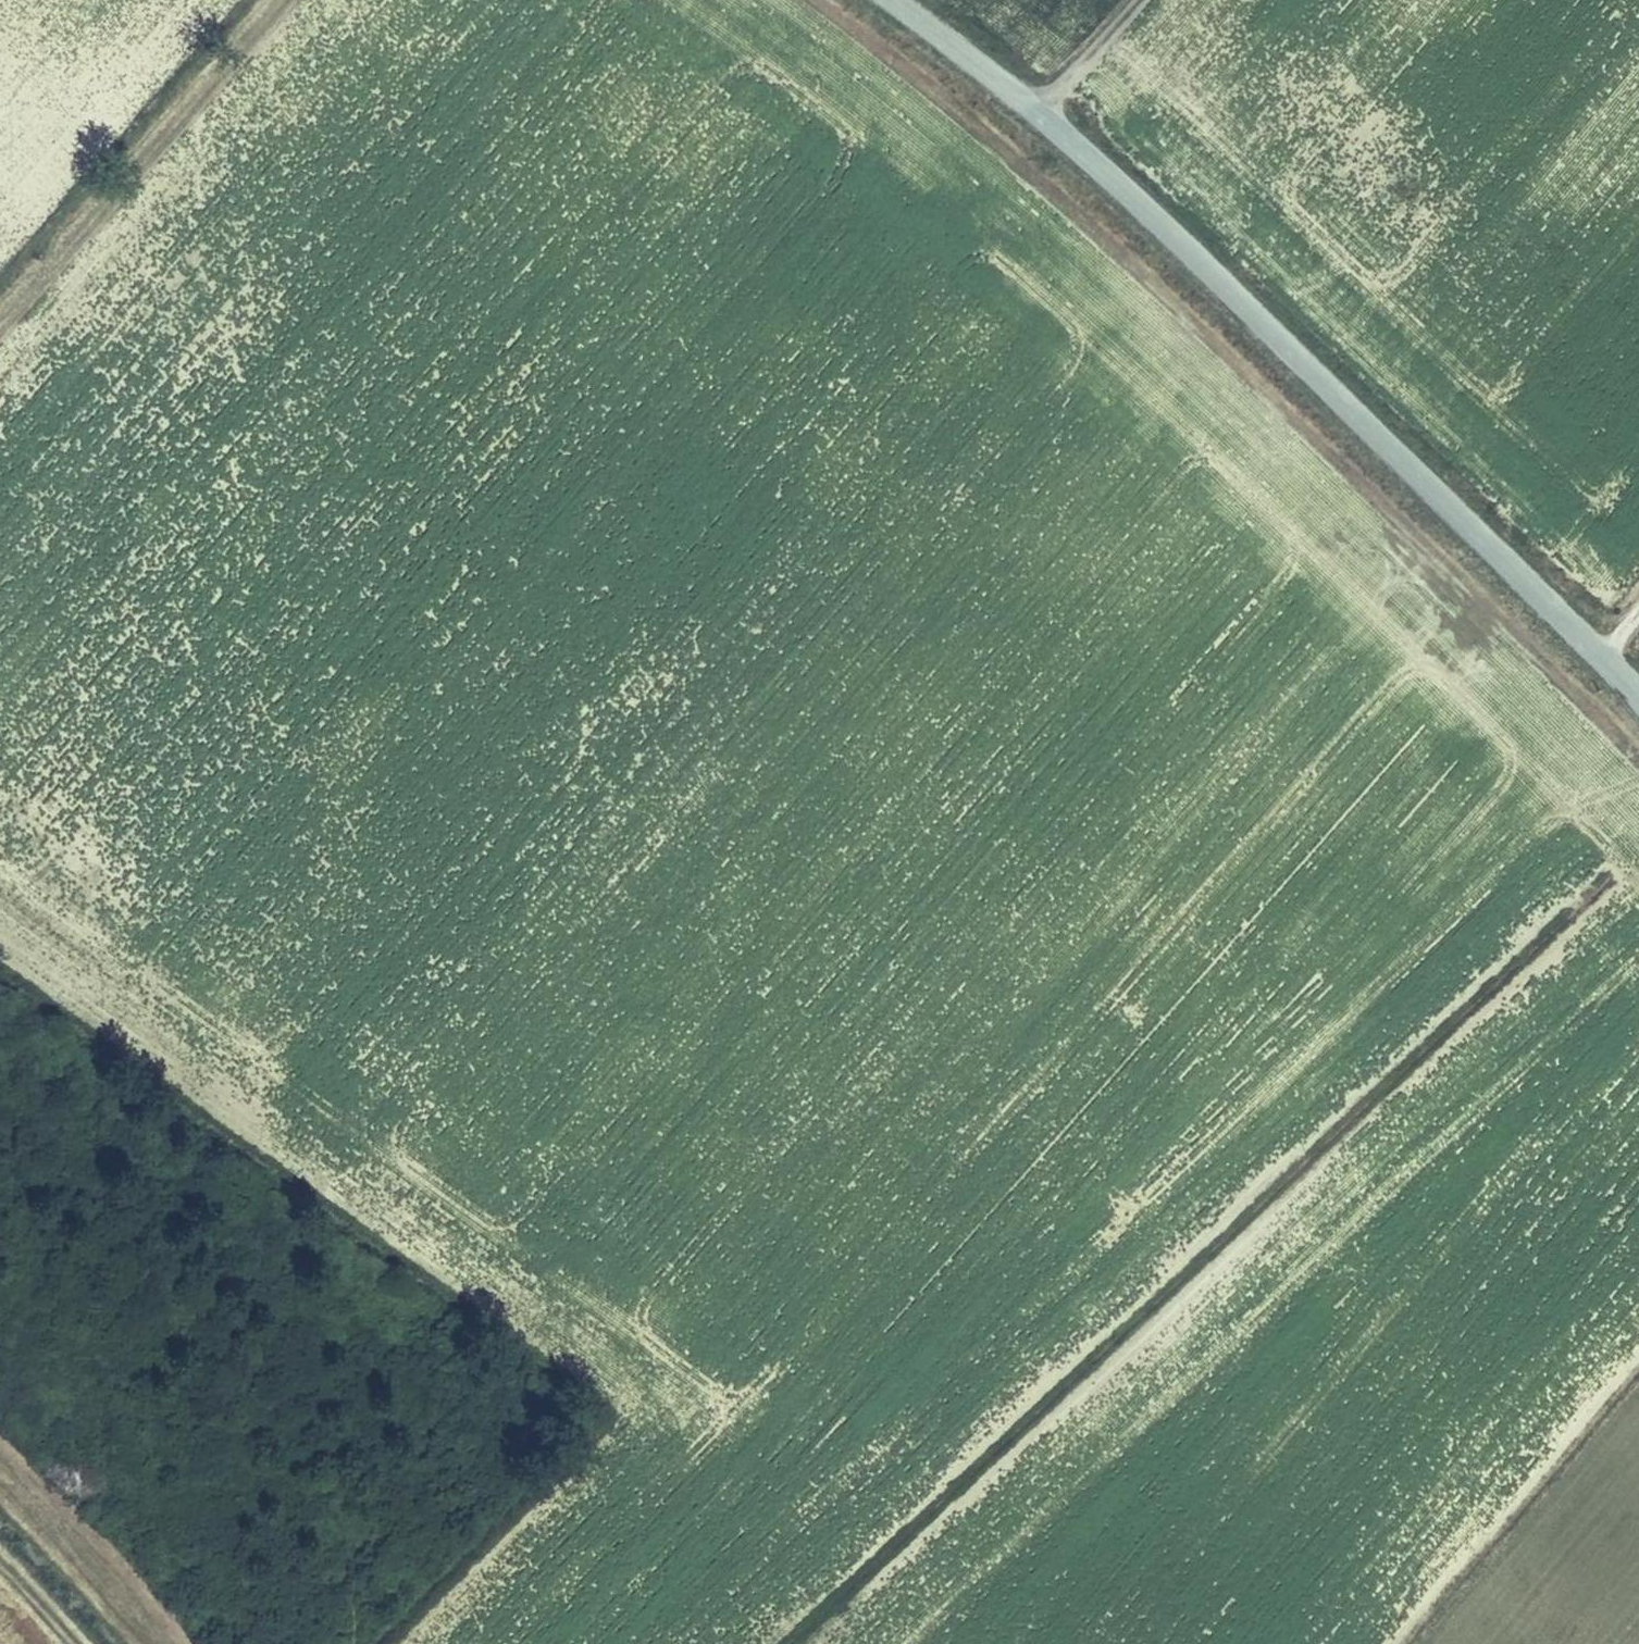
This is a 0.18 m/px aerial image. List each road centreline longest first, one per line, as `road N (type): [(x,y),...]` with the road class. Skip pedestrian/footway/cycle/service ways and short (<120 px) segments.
road 1 (tertiary): [(1638,699),(1570,620),(1120,184),(890,0)]
road 2 (track): [(1039,113),(1139,0)]

